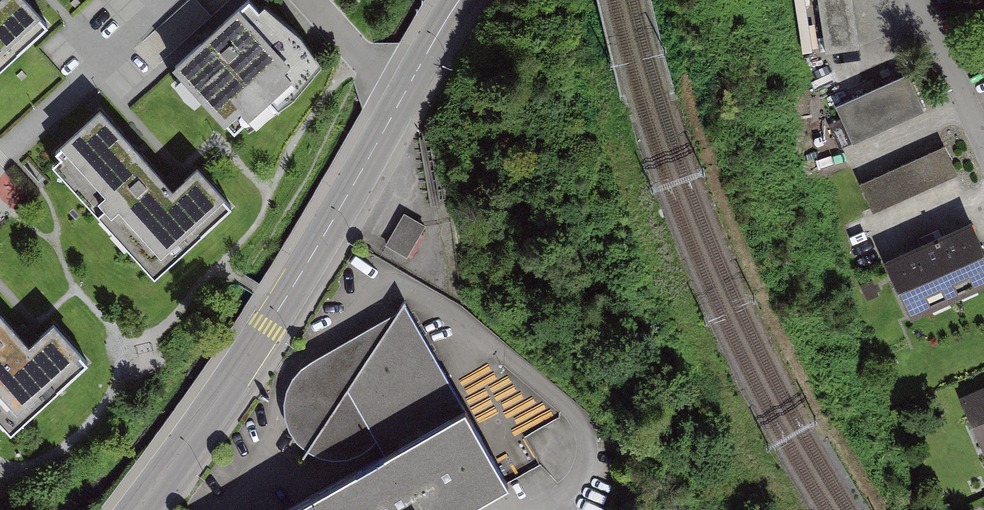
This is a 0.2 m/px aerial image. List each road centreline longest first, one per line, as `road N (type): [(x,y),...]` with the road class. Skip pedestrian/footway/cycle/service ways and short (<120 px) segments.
road 1 (secondary): [(138,509),(267,328),(462,0)]
road 2 (residential): [(917,0),(983,143)]

